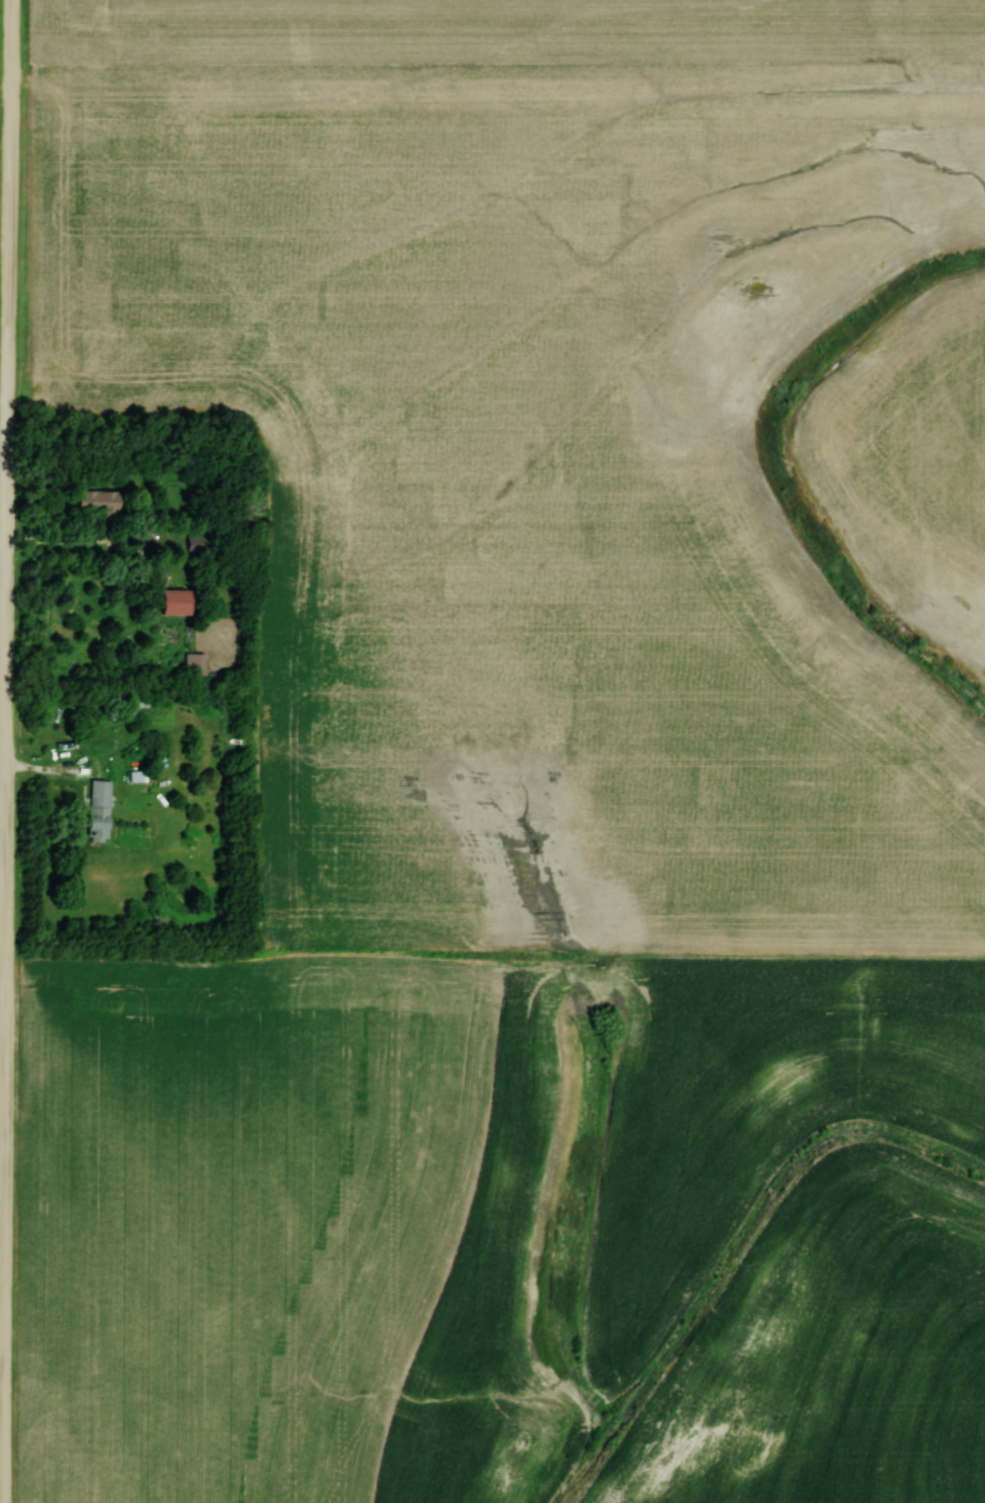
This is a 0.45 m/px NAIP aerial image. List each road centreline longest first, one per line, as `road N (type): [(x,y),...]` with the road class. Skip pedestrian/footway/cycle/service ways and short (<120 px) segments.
road 1 (residential): [(5,1502),(13,0)]

